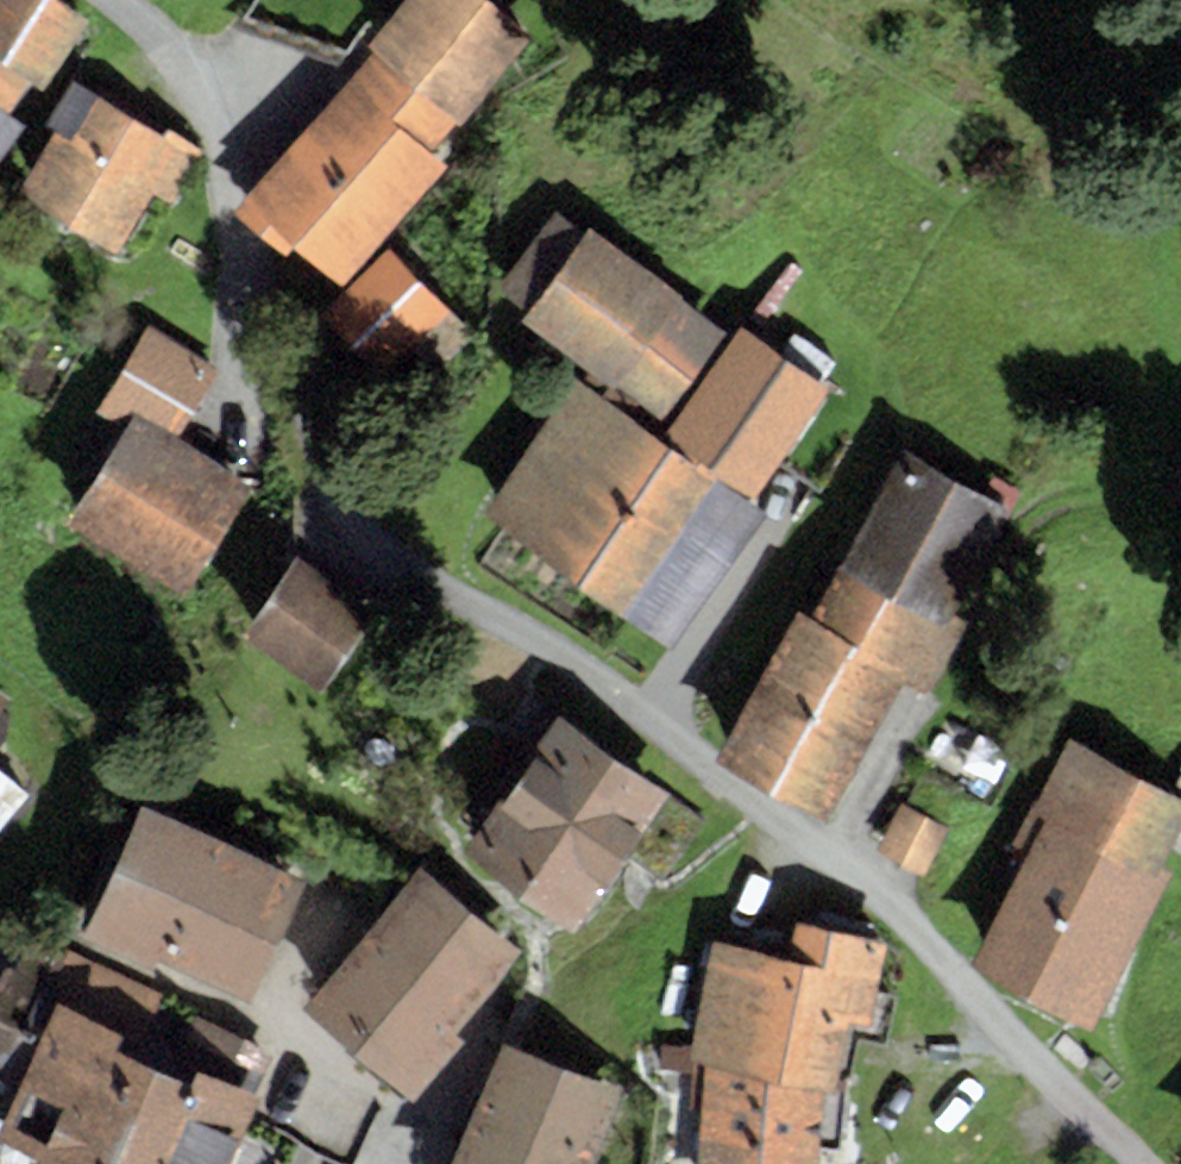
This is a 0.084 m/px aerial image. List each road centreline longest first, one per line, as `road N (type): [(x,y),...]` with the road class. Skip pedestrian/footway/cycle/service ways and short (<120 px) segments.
road 1 (residential): [(147,37),(191,88),(216,149),(253,377),(323,495),(363,534),(568,658),(836,852),(900,913),(1008,1039),(1143,1163)]

